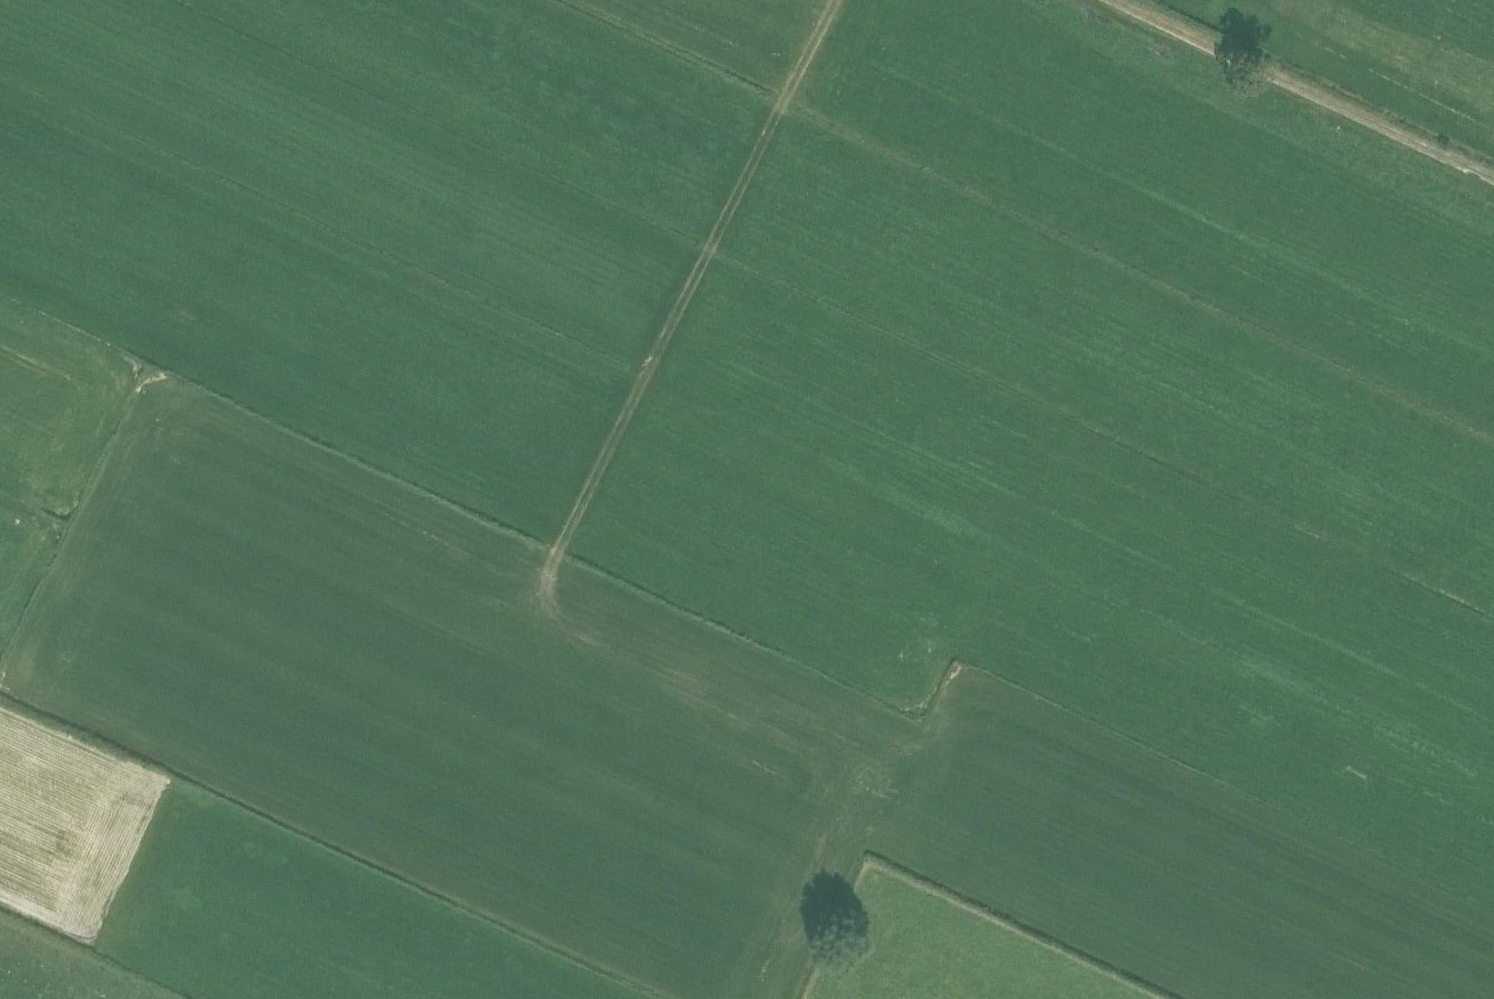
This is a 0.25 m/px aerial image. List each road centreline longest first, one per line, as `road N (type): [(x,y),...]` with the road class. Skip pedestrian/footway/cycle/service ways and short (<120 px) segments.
road 1 (track): [(550,560),(838,0)]
road 2 (track): [(1113,0),(1493,180)]

